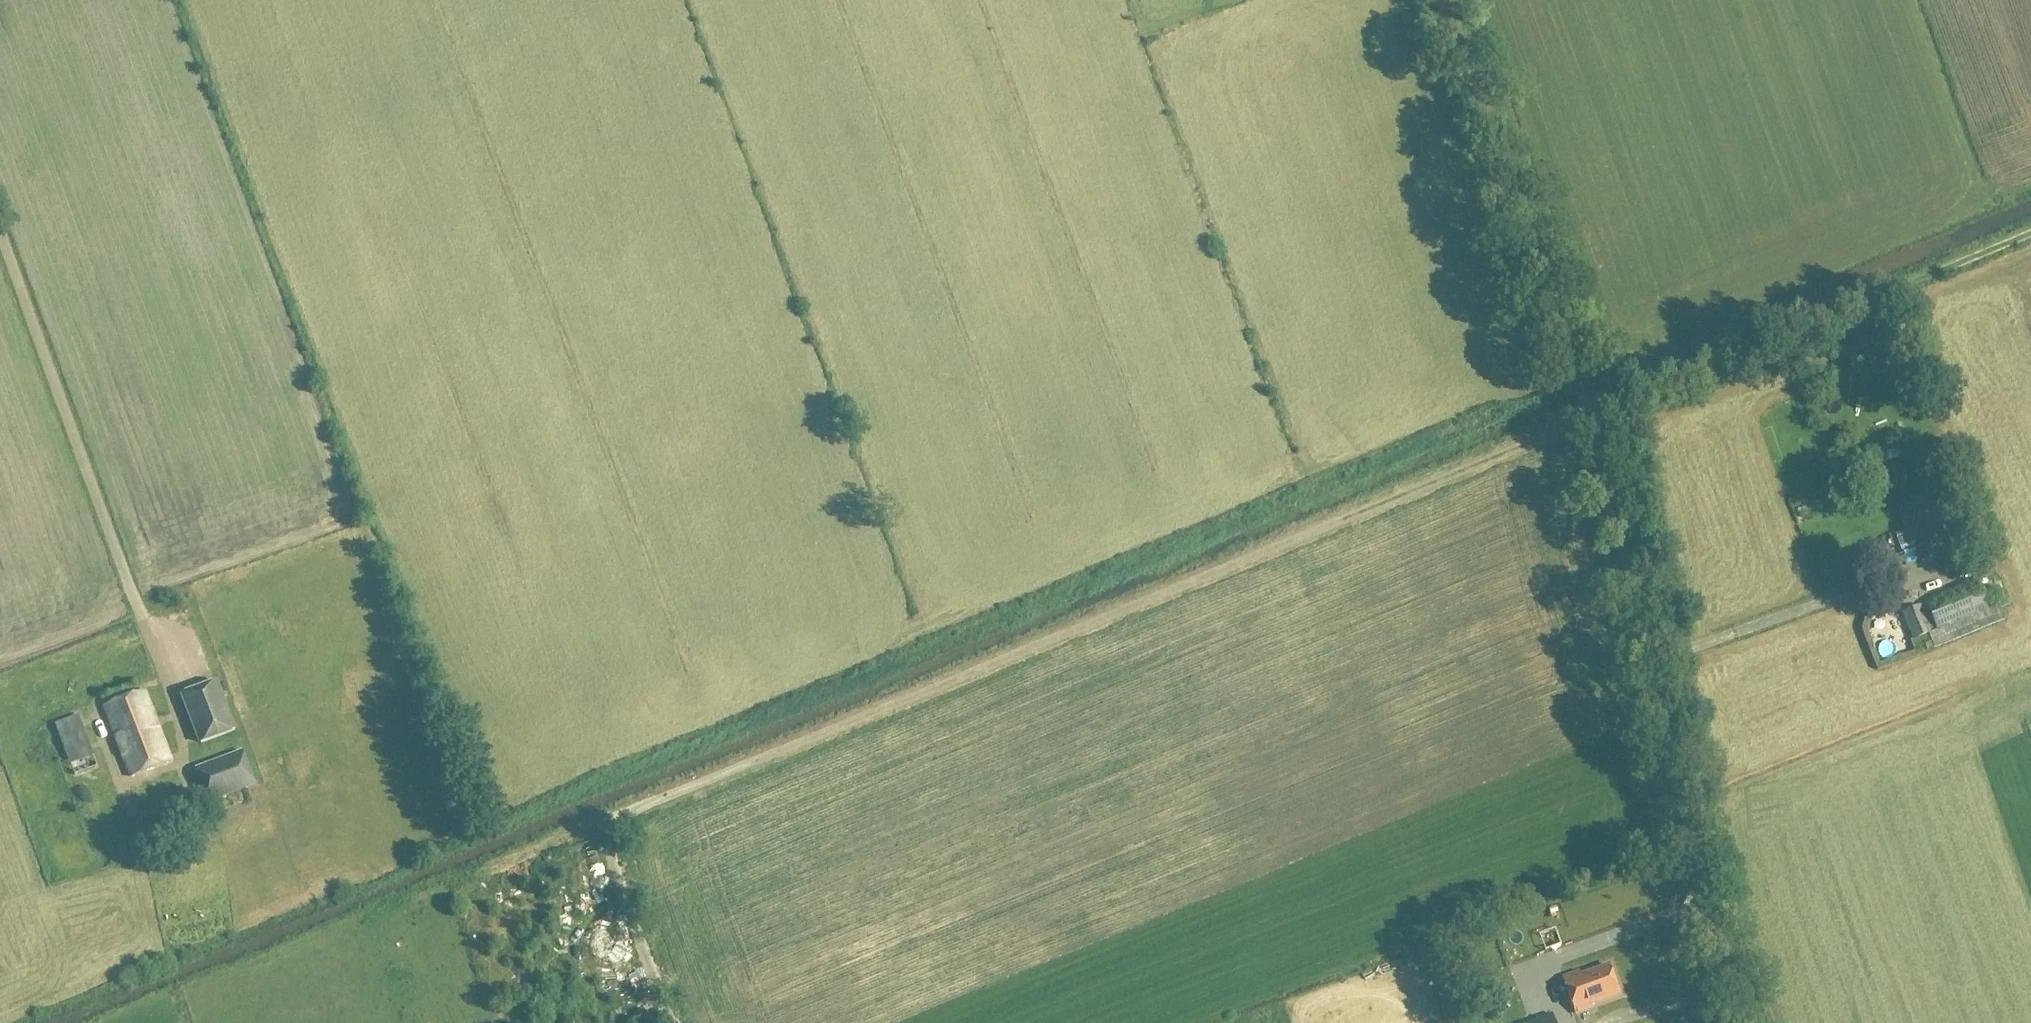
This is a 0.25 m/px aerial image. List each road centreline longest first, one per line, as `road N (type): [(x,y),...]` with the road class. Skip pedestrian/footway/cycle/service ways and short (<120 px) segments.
road 1 (unclassified): [(654,994),(614,866),(625,808),(1591,414)]
road 2 (unclassified): [(1744,1022),(1680,817),(1591,414)]
road 3 (unclassified): [(1591,414),(1445,0)]

